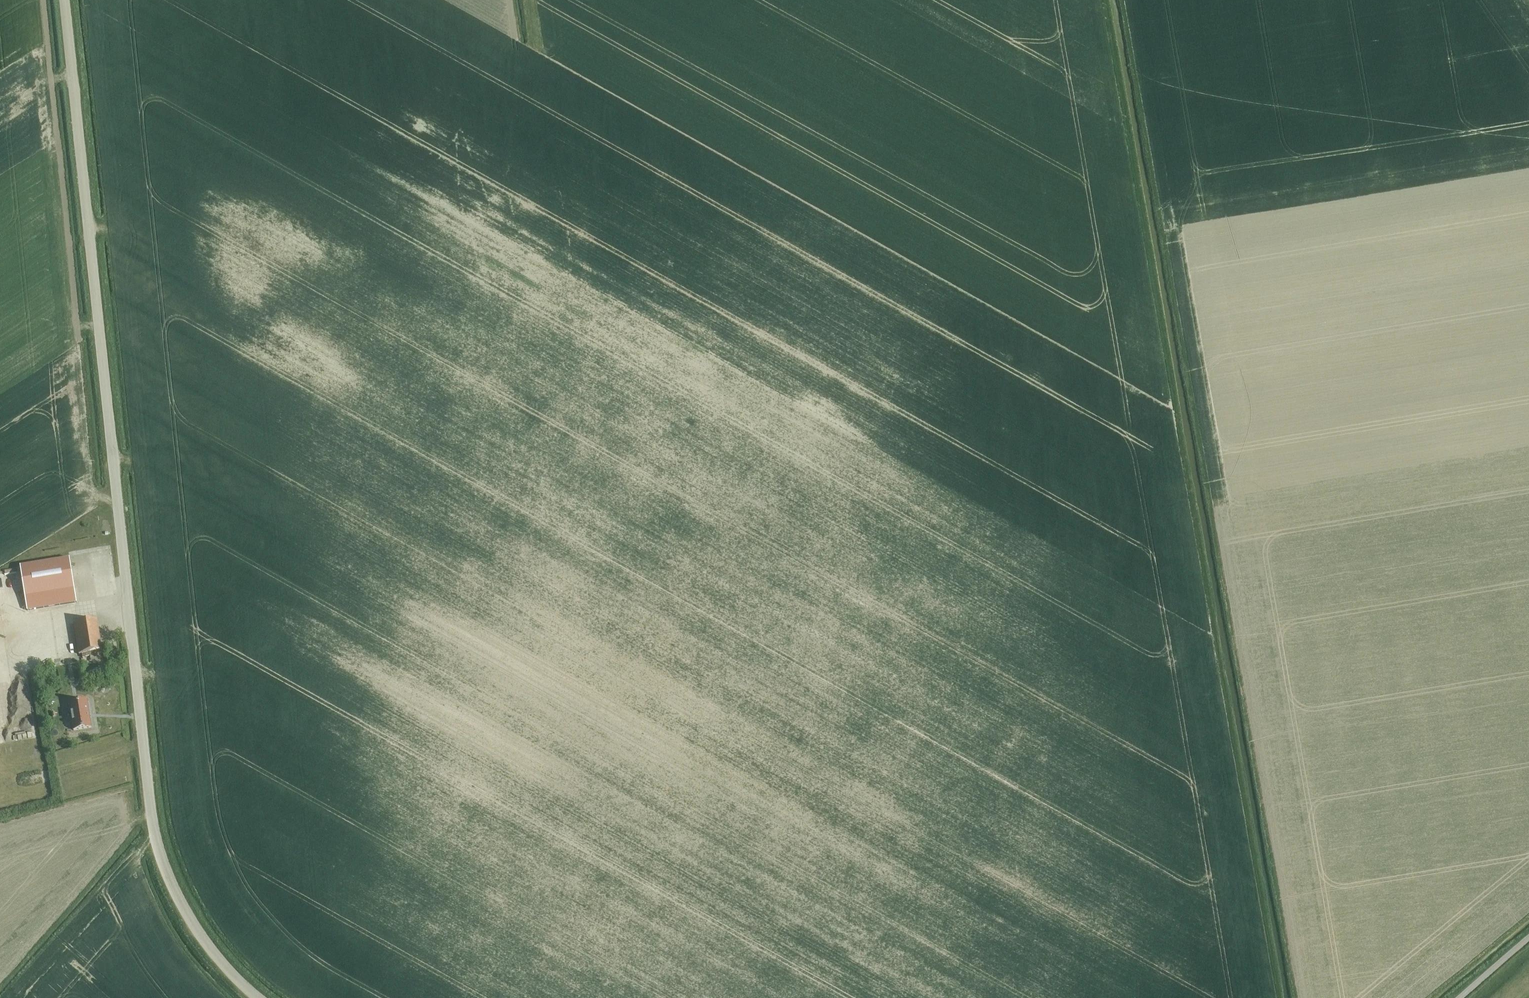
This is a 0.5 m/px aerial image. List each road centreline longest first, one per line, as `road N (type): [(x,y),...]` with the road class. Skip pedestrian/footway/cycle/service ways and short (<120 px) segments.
road 1 (unclassified): [(255,997),(191,923),(155,831),(65,0)]

